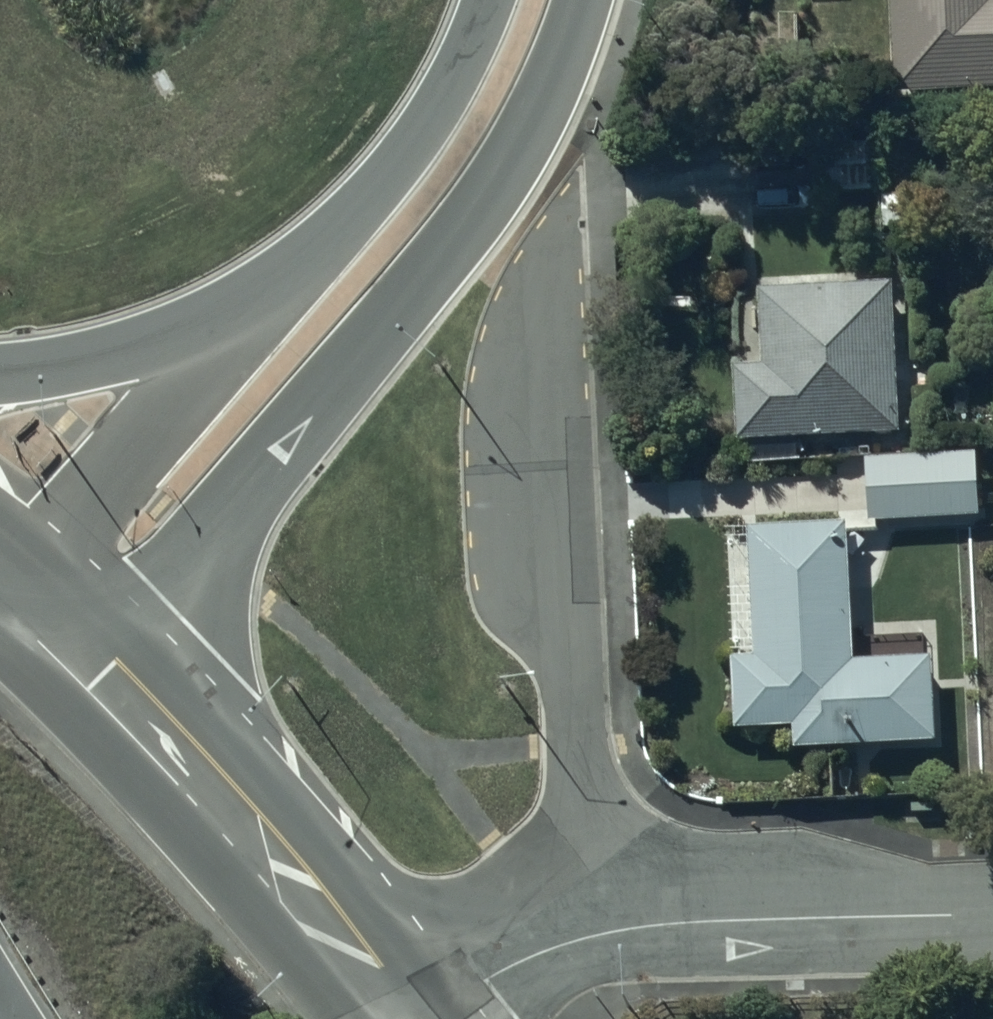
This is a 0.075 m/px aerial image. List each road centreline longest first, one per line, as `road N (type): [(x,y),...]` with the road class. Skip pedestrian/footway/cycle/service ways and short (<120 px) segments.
road 1 (residential): [(583,0),(564,65),(519,162),(167,602),(98,669)]
road 2 (residential): [(589,932),(544,288)]
road 3 (tertiary): [(98,669),(253,834),(401,1018)]
road 4 (tertiary): [(46,620),(64,532),(290,277)]
road 5 (residential): [(992,908),(589,932)]
road 6 (tertiary): [(290,277),(363,210),(438,110),(492,0)]
road 7 (trunk): [(0,374),(132,348),(205,323),(290,277)]
road 8 (residential): [(589,932),(489,983),(447,1018)]

